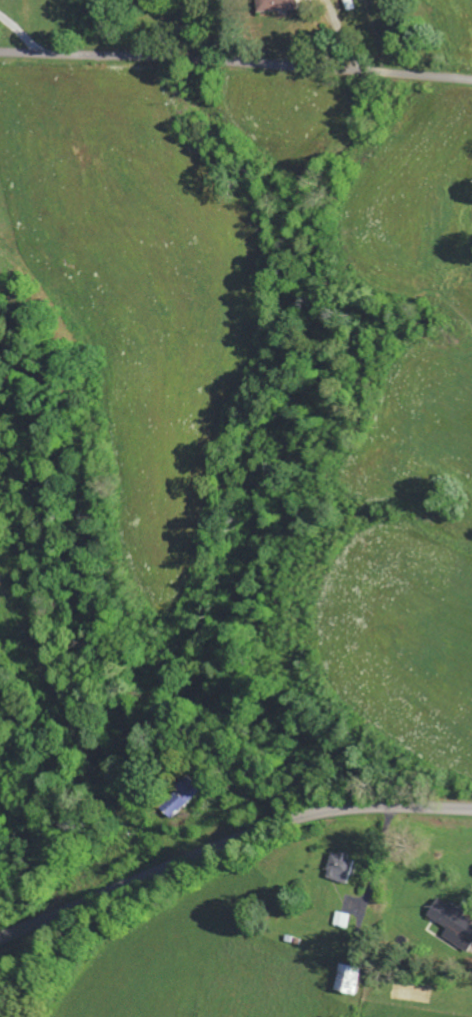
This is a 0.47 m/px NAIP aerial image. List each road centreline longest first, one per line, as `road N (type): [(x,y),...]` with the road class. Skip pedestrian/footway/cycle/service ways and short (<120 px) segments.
road 1 (residential): [(0,942),(293,823),(374,810),(471,812)]
road 2 (residential): [(471,81),(0,55)]

